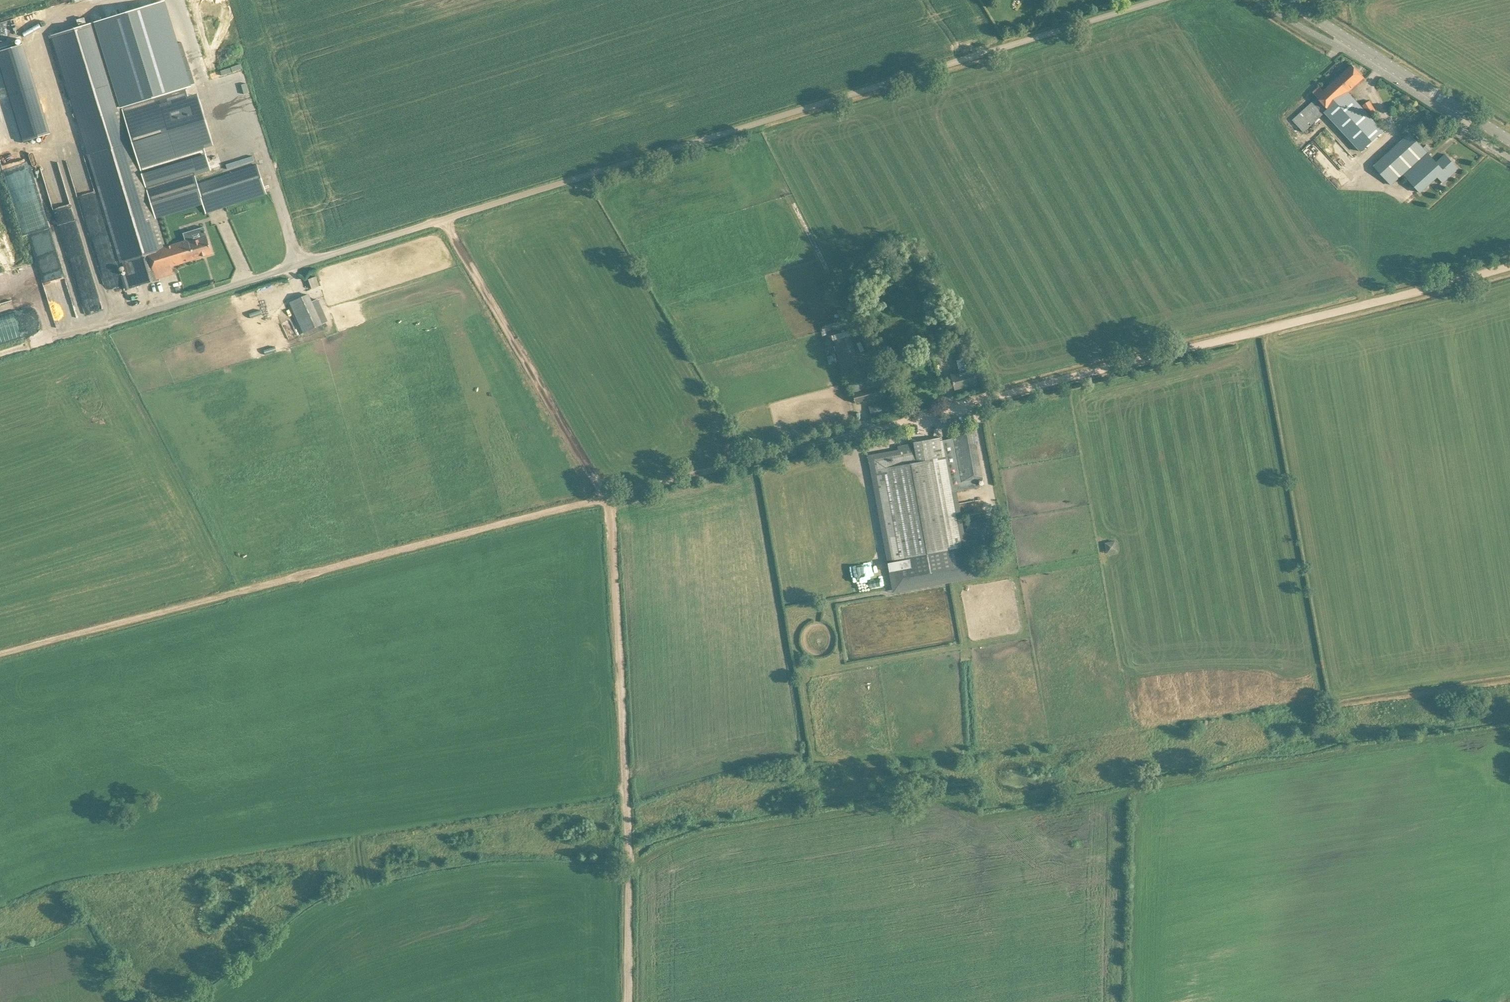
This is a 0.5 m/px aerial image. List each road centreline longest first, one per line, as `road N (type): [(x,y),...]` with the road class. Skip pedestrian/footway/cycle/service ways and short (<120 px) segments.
road 1 (unclassified): [(76,335),(1162,0)]
road 2 (unclassified): [(898,425),(1509,265)]
road 3 (track): [(611,497),(0,655)]
road 4 (track): [(629,1001),(629,799),(611,497)]
road 5 (track): [(443,220),(611,497)]
road 6 (track): [(611,497),(898,425)]
road 7 (tertiary): [(1509,139),(1282,0)]

